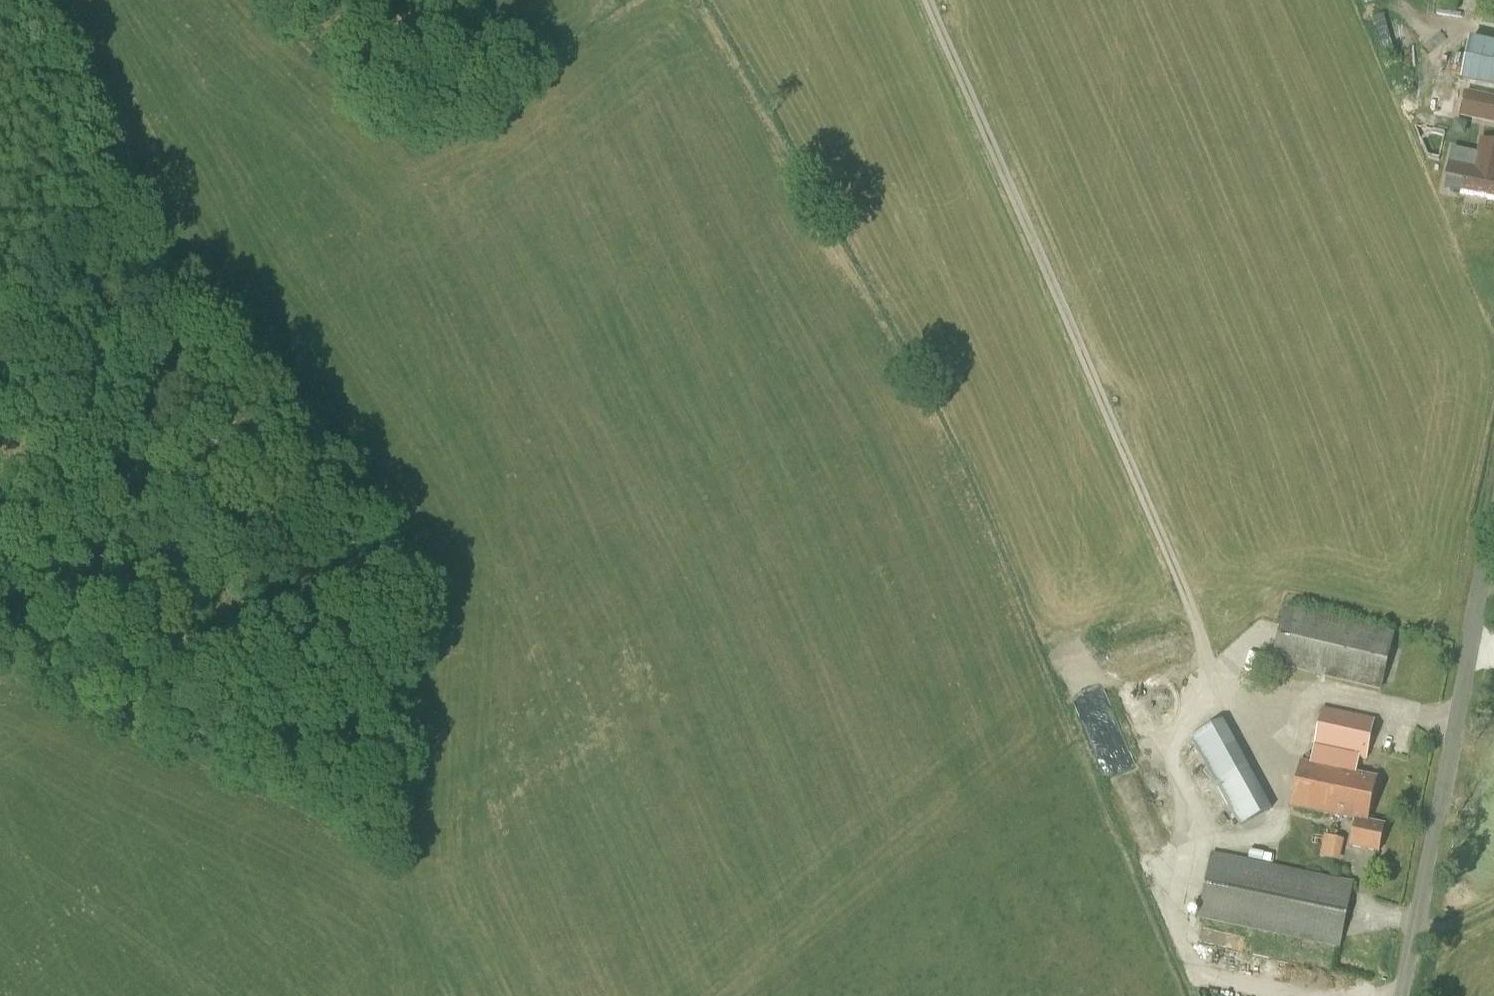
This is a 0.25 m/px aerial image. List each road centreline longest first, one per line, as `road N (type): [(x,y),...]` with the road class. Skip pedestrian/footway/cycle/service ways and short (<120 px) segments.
road 1 (unclassified): [(1401,995),(1493,515)]

